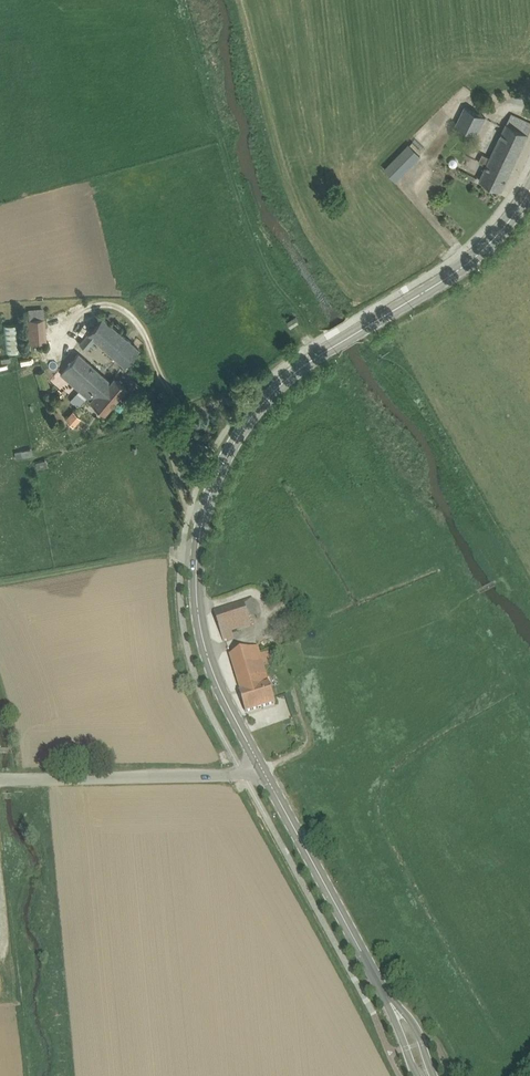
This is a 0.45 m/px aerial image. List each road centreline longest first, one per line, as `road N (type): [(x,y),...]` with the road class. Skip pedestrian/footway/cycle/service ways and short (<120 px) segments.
road 1 (secondary): [(260,764),(203,639),(201,539),(213,493),(263,405),(333,347),(467,264),(529,187)]
road 2 (secondary): [(388,1001),(260,764)]
road 3 (tertiary): [(260,764),(222,776),(0,780)]

